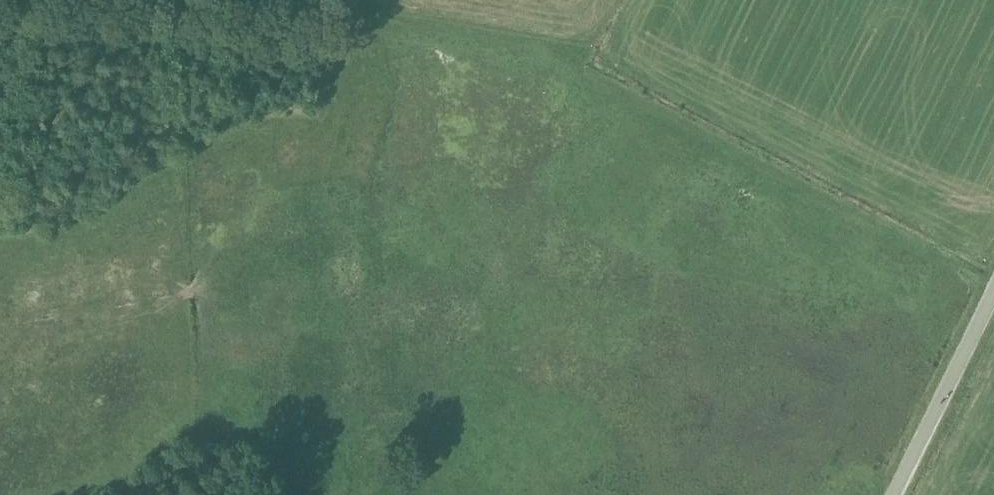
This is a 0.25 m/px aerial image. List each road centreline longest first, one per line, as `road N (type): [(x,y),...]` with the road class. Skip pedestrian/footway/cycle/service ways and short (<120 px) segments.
road 1 (unclassified): [(895,494),(993,296)]

